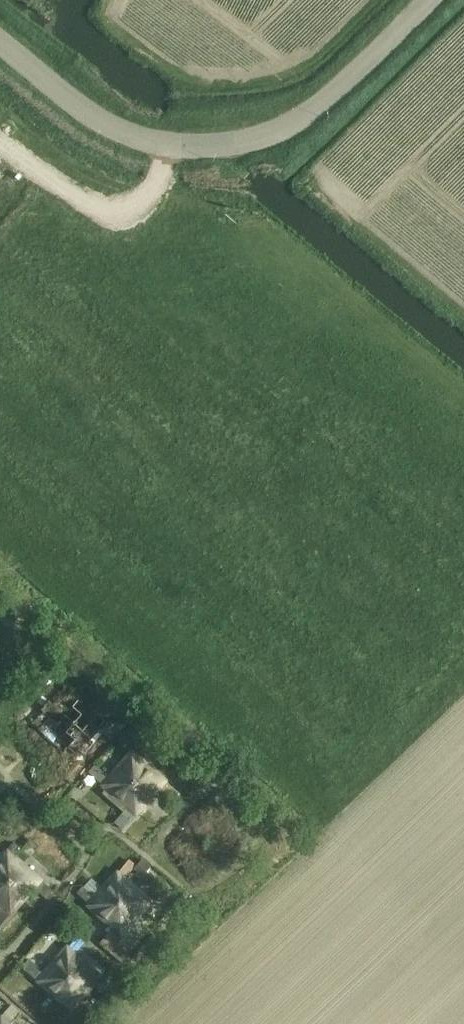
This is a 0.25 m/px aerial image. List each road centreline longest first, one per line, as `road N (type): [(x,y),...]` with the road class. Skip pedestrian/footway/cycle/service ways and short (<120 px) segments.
road 1 (unclassified): [(0,45),(93,119),(139,140),(212,145),(276,133),(329,101),(428,0)]

